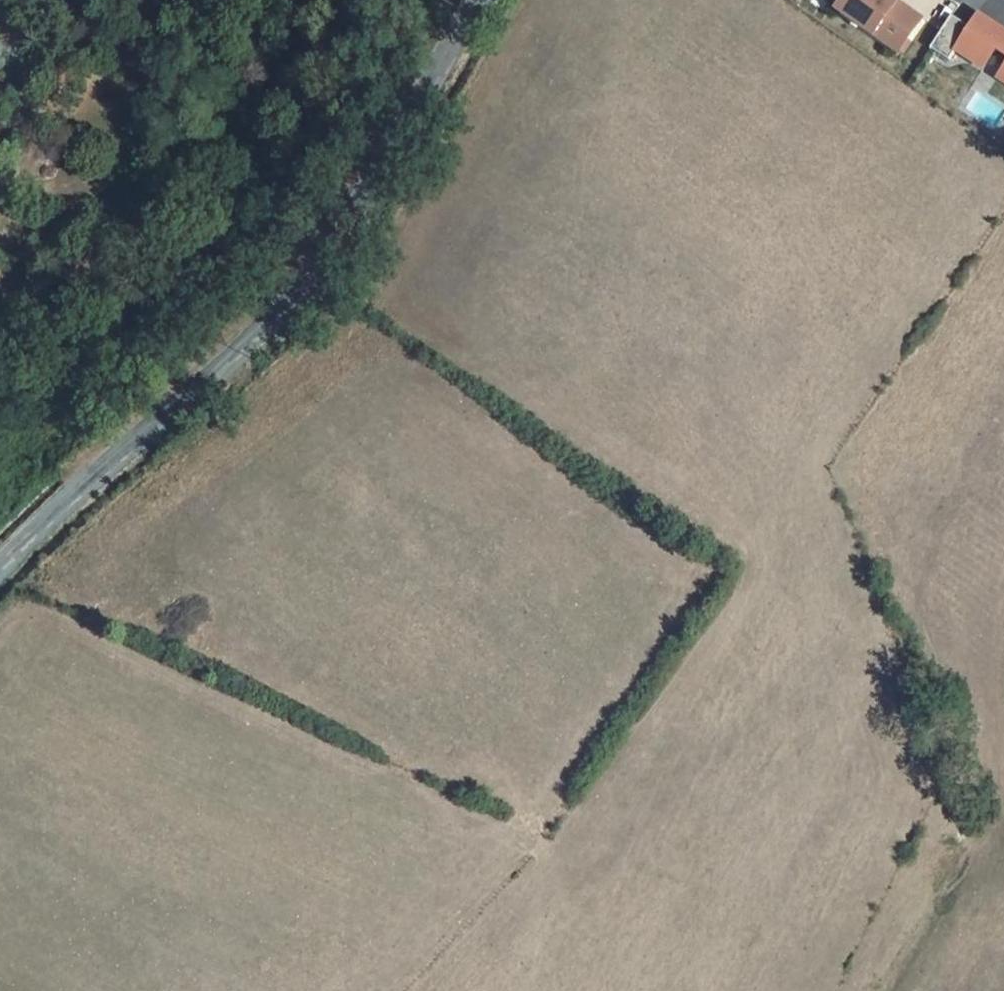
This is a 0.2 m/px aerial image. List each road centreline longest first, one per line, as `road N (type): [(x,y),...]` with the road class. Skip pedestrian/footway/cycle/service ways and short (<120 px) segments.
road 1 (unclassified): [(0,570),(292,287),(355,204),(474,0)]

